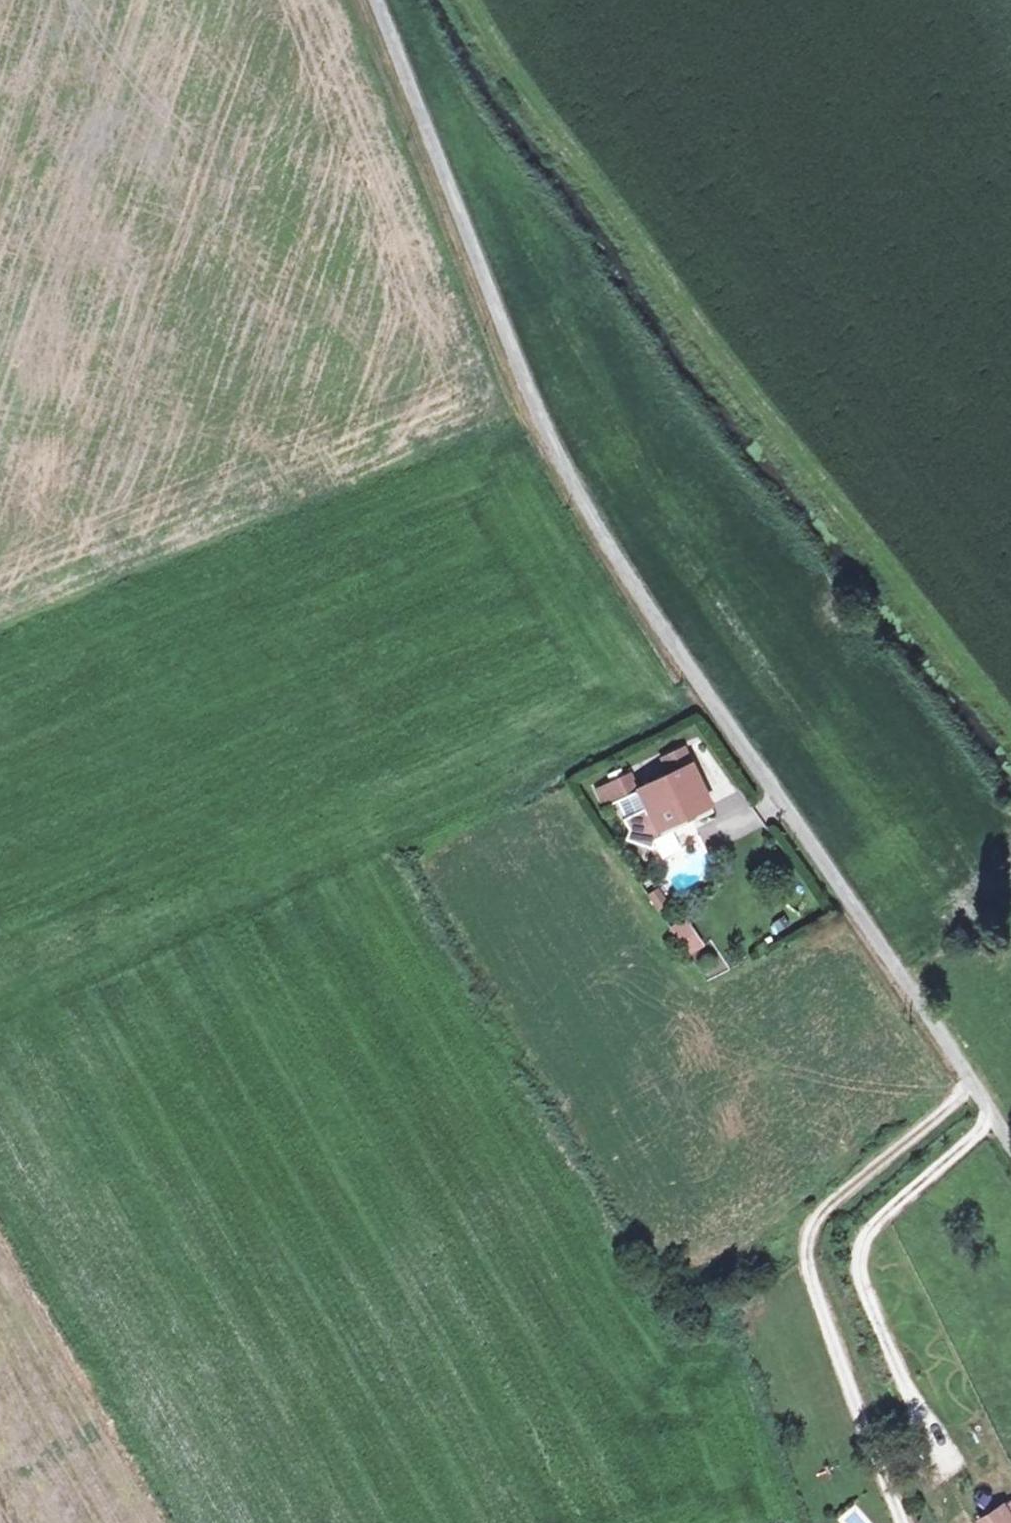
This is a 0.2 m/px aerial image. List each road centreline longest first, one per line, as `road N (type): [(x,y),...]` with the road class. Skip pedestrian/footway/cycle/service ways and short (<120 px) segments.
road 1 (unclassified): [(1010,1150),(595,521),(525,381),(380,0)]

